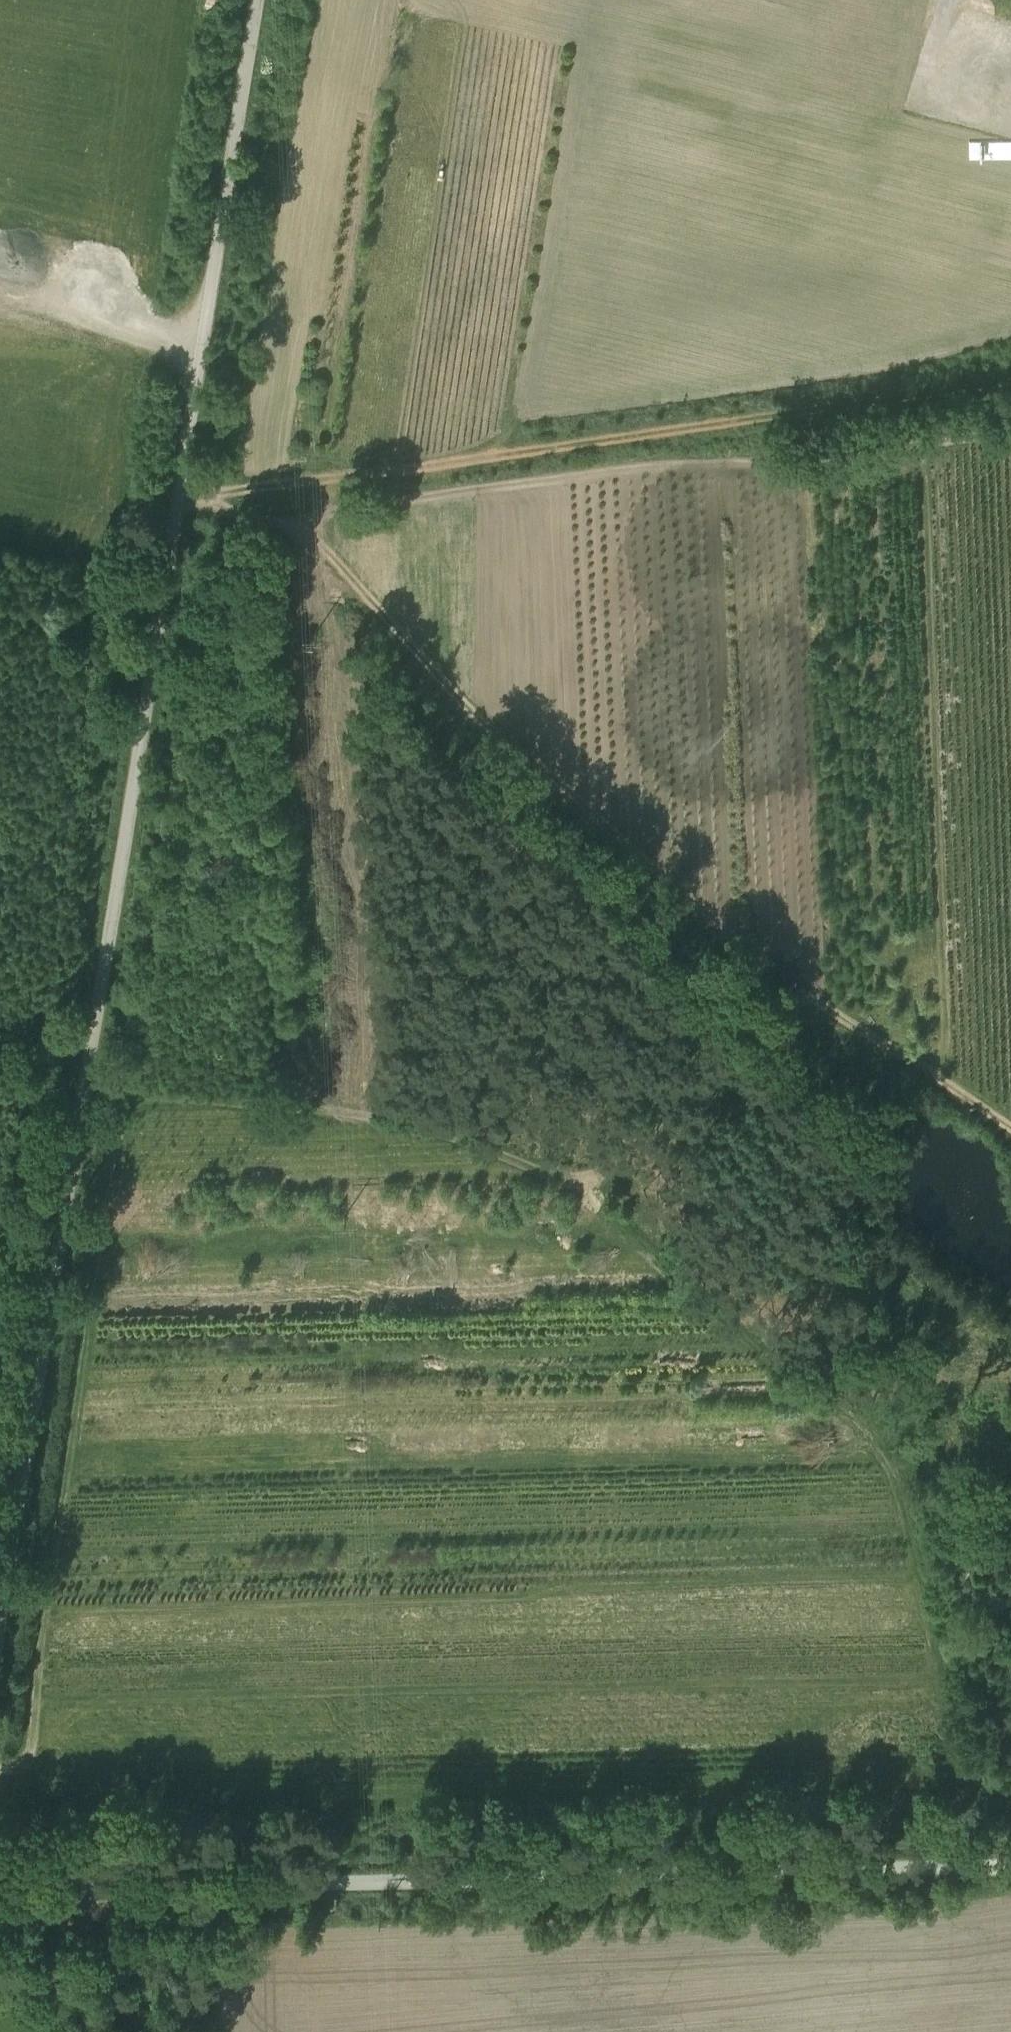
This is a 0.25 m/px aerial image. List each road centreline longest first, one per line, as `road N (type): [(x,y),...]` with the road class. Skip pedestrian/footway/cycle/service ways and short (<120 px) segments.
road 1 (unclassified): [(0,1688),(259,0)]
road 2 (track): [(0,1882),(1010,1859)]
road 3 (track): [(145,2031),(33,1881)]
road 4 (track): [(1010,121),(858,77)]

